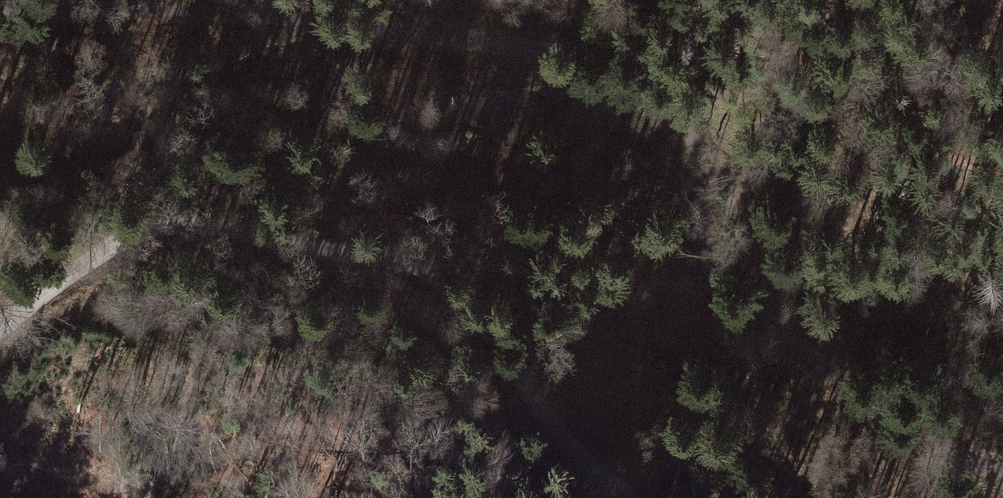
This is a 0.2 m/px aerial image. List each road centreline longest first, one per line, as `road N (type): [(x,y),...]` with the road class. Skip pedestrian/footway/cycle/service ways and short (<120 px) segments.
road 1 (track): [(0,9),(146,8),(354,25),(489,42),(595,67),(643,94),(702,156),(769,301),(827,368),(919,437),(1002,473)]
road 2 (track): [(0,325),(110,253),(170,229),(200,227),(394,263),(461,297),(550,429),(621,497)]

